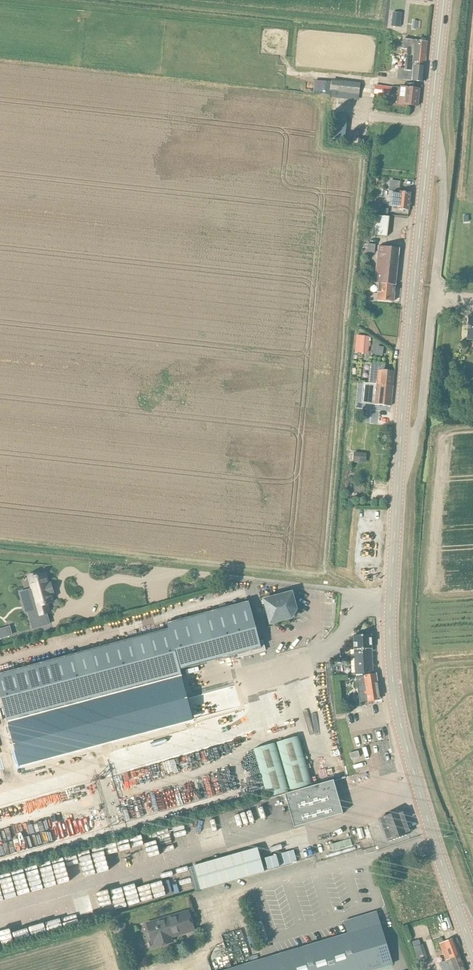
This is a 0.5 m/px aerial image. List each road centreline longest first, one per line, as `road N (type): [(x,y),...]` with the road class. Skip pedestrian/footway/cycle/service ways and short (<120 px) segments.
road 1 (tertiary): [(425,182),(390,646),(406,745),(472,952)]
road 2 (tertiary): [(425,182),(444,0)]

